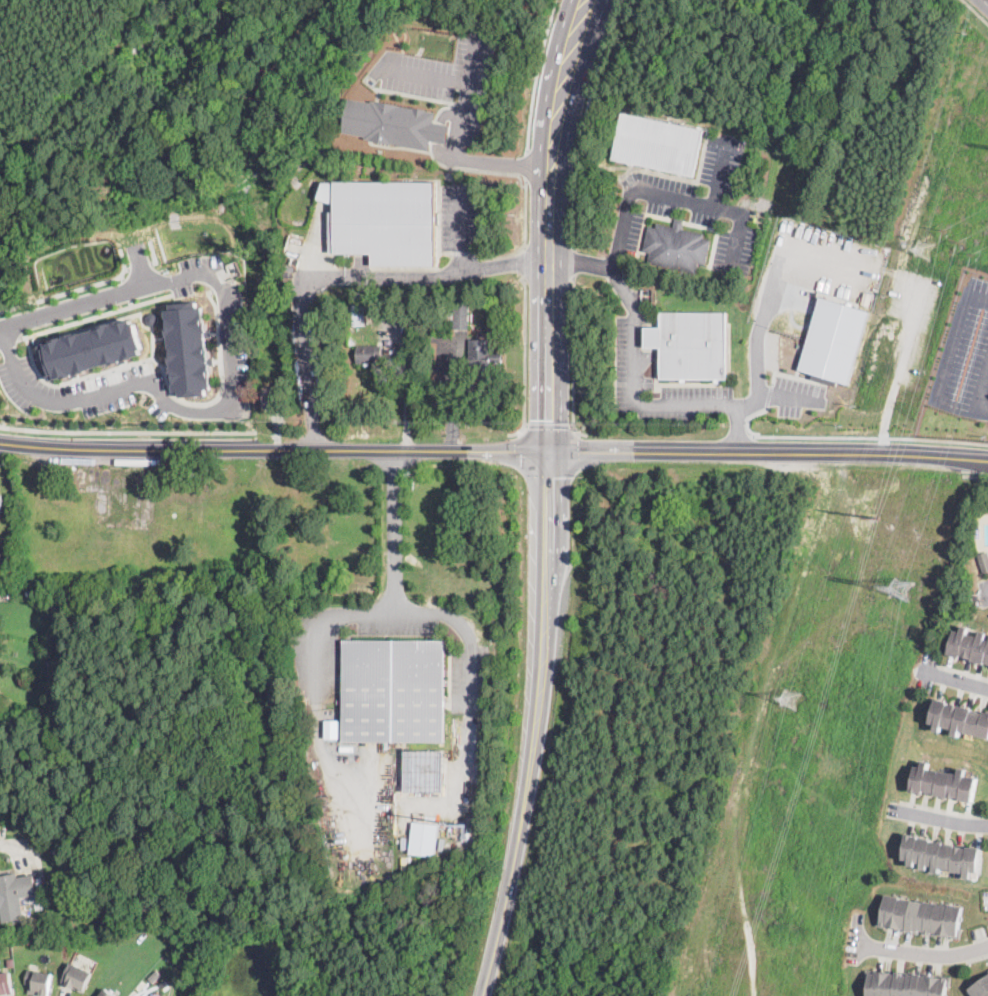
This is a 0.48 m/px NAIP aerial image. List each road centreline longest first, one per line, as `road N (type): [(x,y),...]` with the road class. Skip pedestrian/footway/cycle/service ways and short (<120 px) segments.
road 1 (residential): [(0,441),(987,460)]
road 2 (residential): [(2,327),(185,274),(213,274),(225,293),(231,411),(177,407),(143,382),(64,403),(38,398),(18,376),(2,327)]
road 3 (primary): [(549,450),(536,717),(483,995)]
road 4 (primary): [(549,450),(552,170),(564,74),(585,0)]
road 5 (residential): [(865,945),(944,955),(987,945)]

